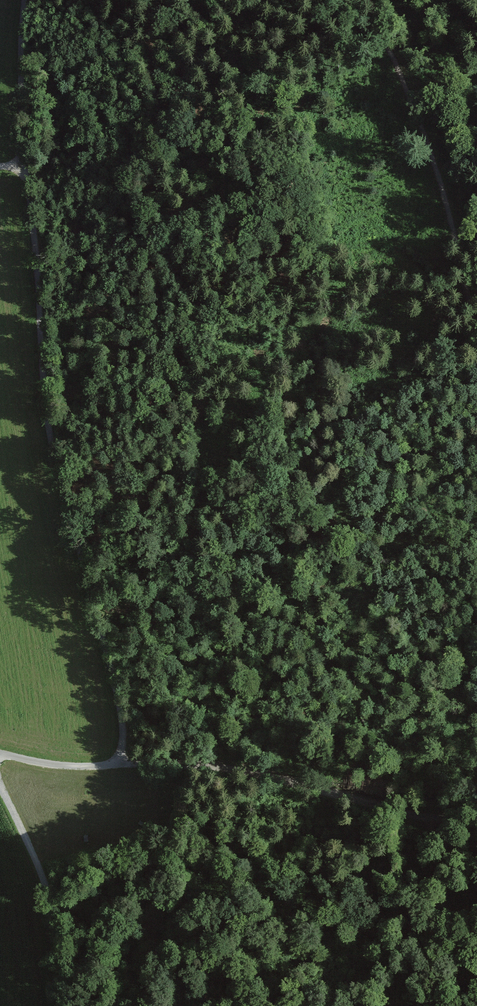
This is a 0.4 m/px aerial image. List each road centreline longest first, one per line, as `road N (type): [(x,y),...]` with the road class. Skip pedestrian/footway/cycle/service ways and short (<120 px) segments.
road 1 (track): [(24,0),(24,161),(51,434),(109,653),(119,762),(241,763),(309,790),(436,814),(476,915)]
road 2 (track): [(476,339),(441,184),(369,0)]
road 3 (track): [(0,793),(42,879),(73,1005)]
road 4 (residential): [(0,755),(71,766),(119,762)]

